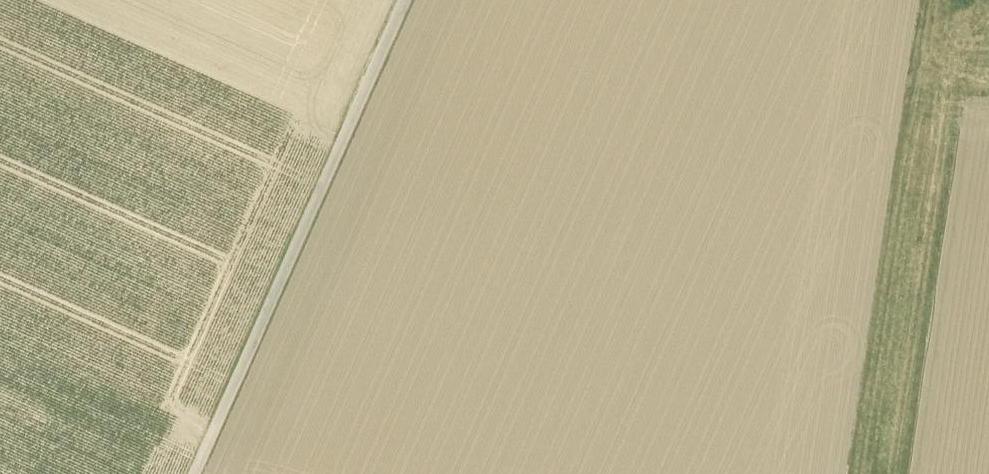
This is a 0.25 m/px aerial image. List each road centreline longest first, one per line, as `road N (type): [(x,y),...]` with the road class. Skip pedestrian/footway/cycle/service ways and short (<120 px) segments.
road 1 (track): [(196,473),(407,0)]

